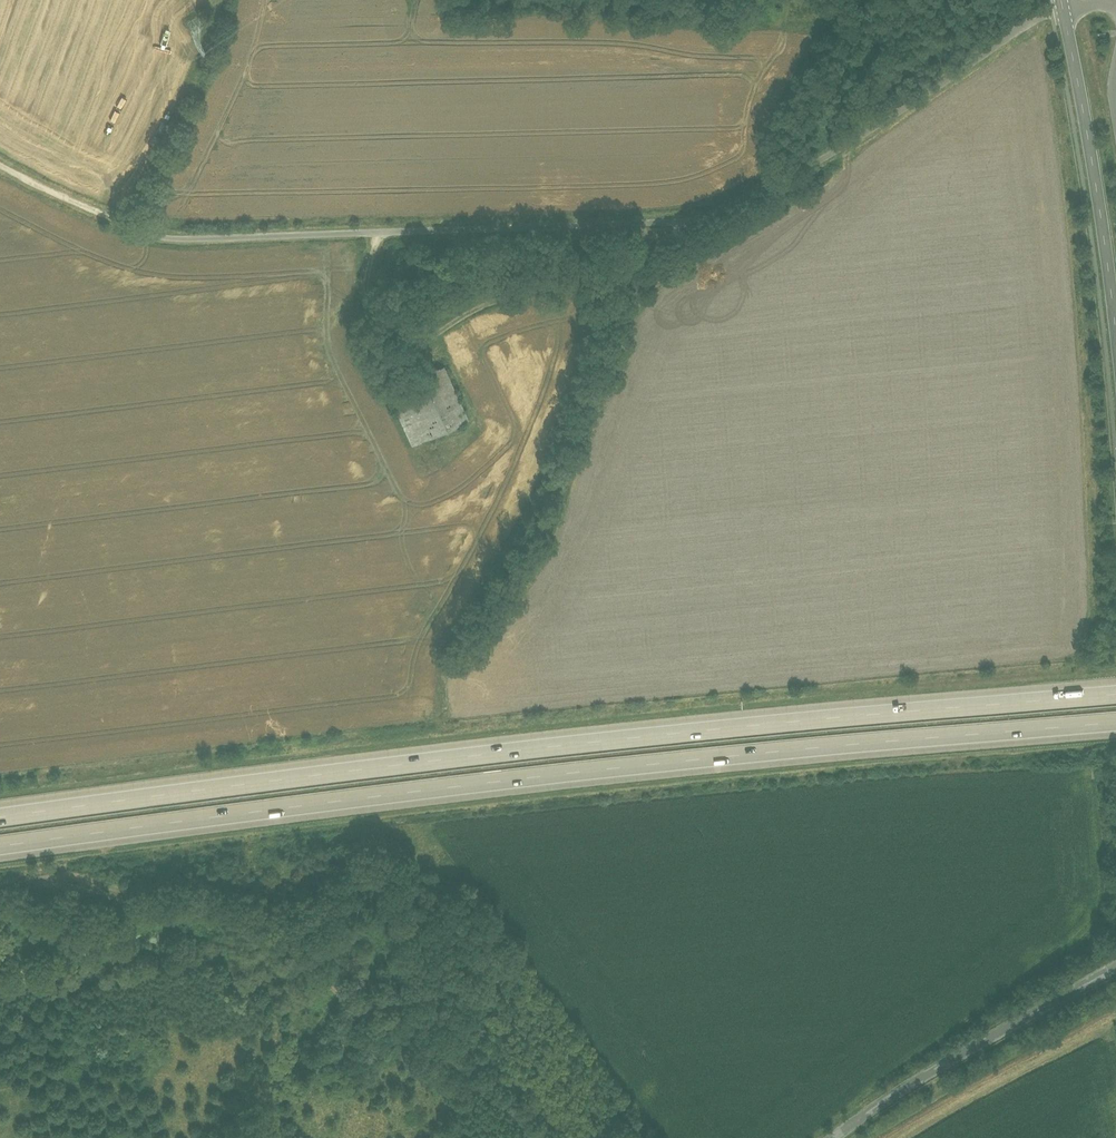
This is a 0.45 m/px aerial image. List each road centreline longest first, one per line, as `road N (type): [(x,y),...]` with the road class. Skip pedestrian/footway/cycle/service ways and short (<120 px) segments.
road 1 (track): [(1062,14),(1031,23),(760,193),(690,223),(185,241),(46,191),(0,164)]
road 2 (motorway): [(1115,693),(593,740),(0,816)]
road 3 (motorway): [(0,847),(594,771),(1115,724)]
road 4 (tertiary): [(1062,14),(1115,345)]
road 5 (residential): [(836,1137),(1115,963)]
road 6 (track): [(380,234),(367,306),(405,336),(437,335)]

